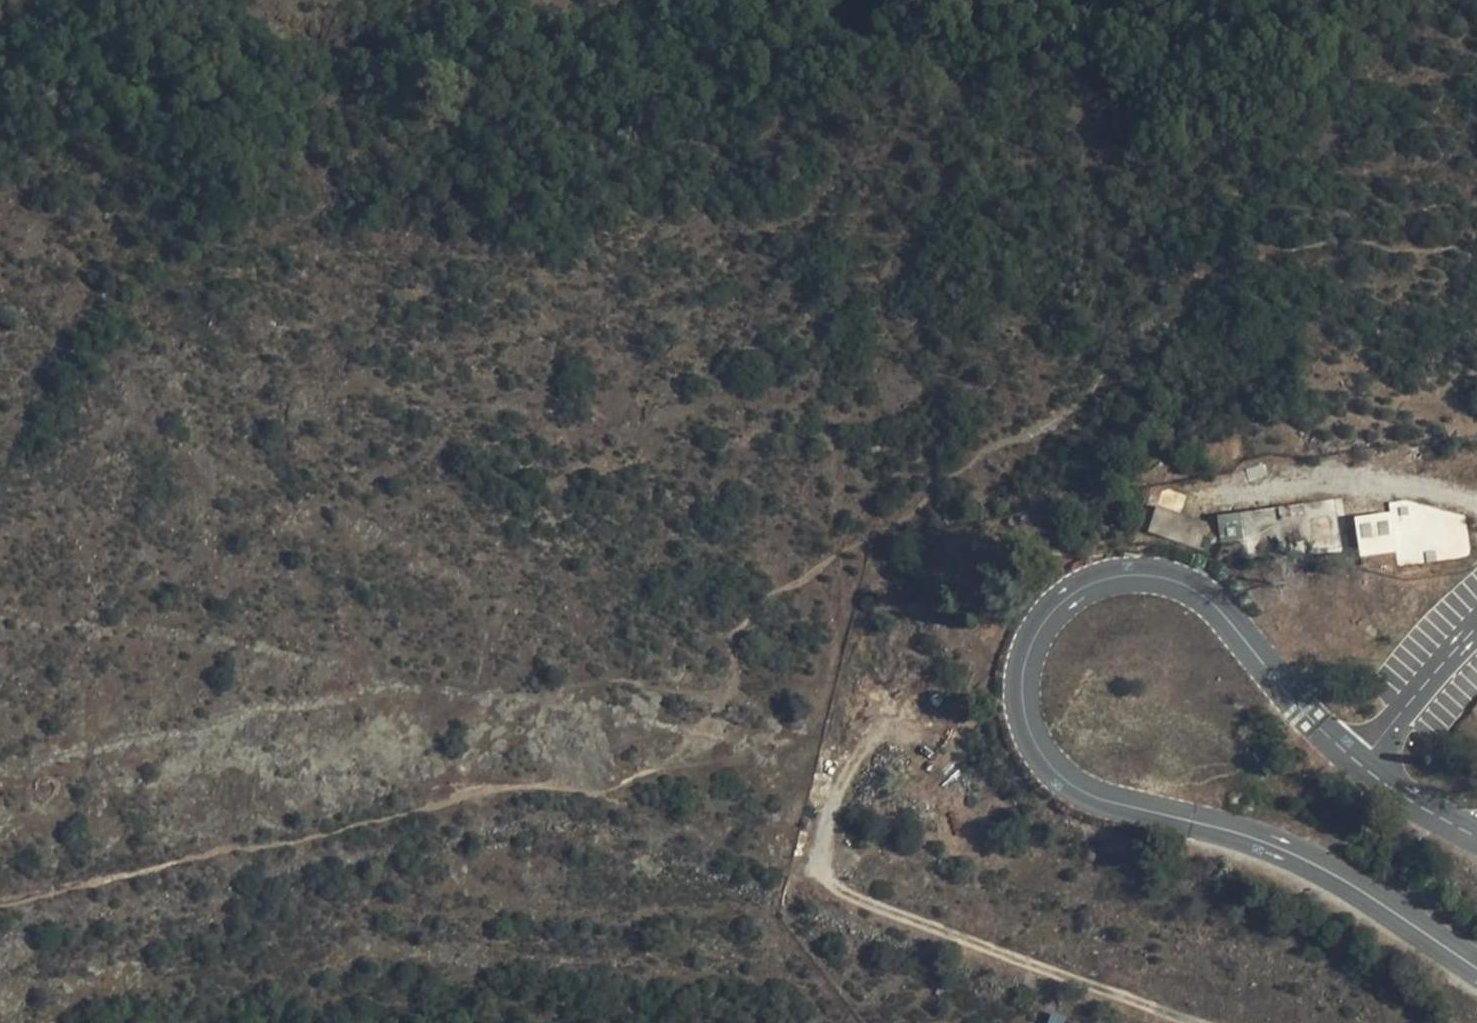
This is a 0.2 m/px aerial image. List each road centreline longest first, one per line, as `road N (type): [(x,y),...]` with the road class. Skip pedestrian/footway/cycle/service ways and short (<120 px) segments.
road 1 (track): [(1476,513),(1371,483),(1210,497)]
road 2 (track): [(823,873),(838,797),(881,740)]

